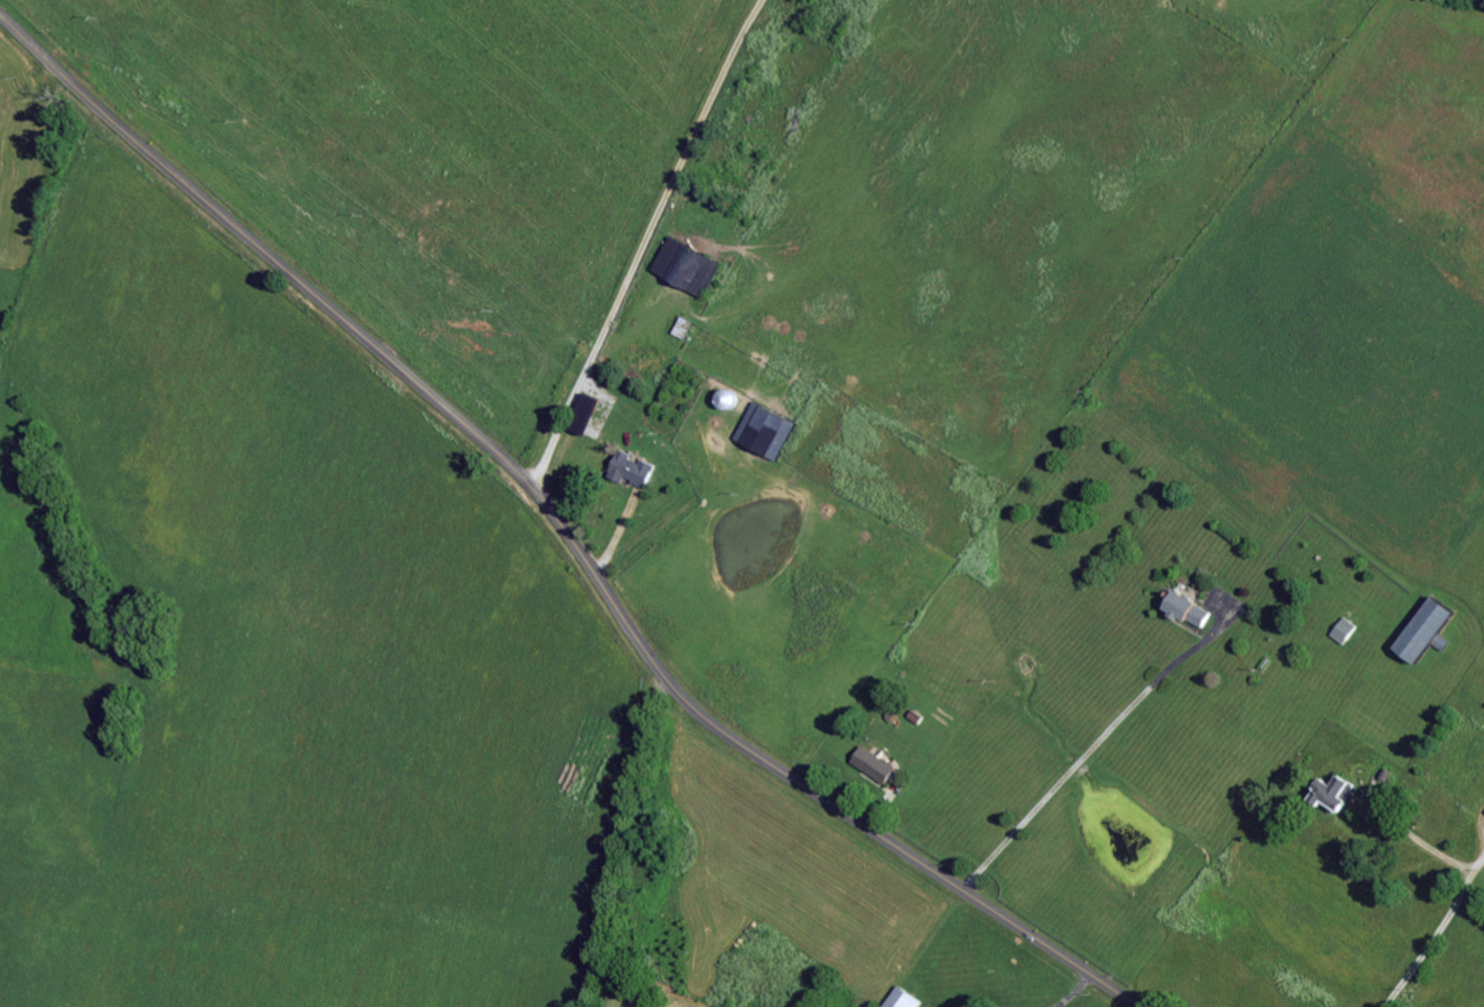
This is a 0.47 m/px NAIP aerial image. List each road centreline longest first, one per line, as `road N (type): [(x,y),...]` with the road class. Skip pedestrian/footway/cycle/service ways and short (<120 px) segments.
road 1 (secondary): [(1136,1006),(684,702),(512,470),(0,17)]
road 2 (residential): [(512,470),(556,421),(745,0)]

